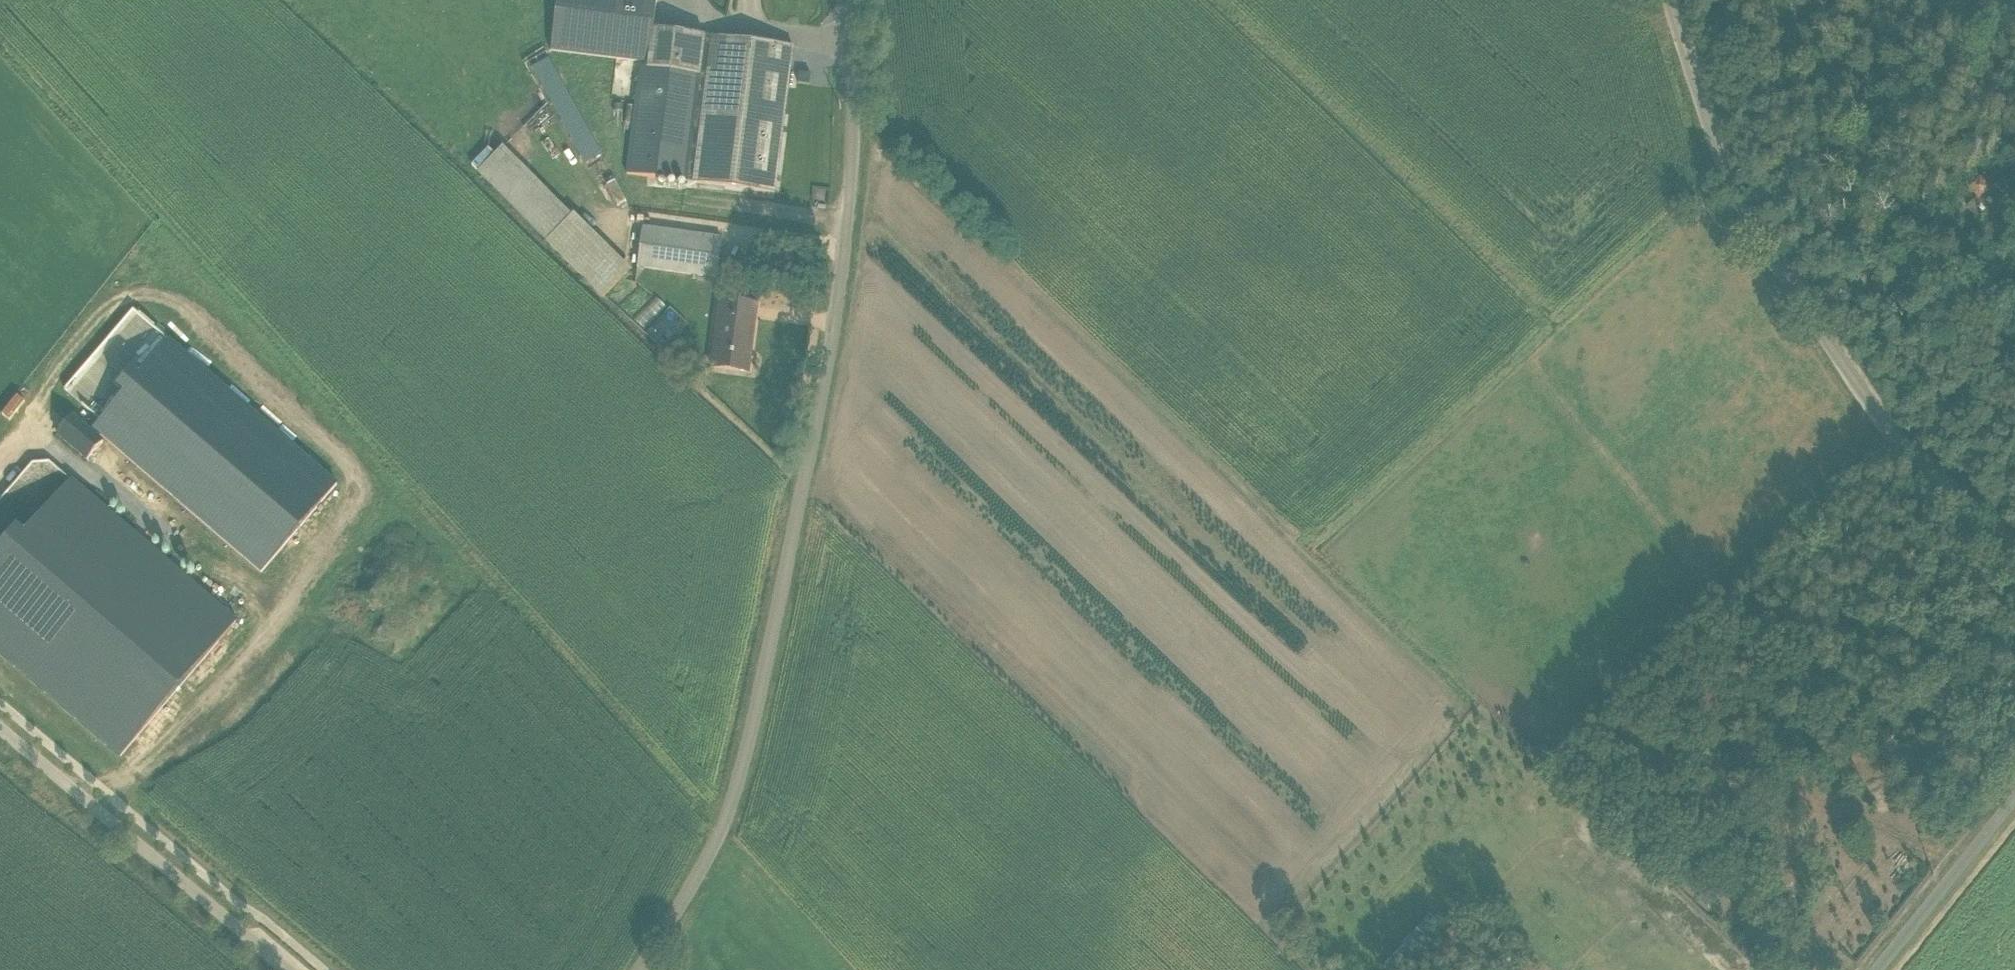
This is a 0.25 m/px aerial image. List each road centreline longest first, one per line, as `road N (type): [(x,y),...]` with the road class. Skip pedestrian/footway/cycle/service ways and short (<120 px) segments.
road 1 (unclassified): [(639,969),(725,831),(773,642),(829,367),(853,119),(844,0)]
road 2 (unclassified): [(1669,0),(1699,94),(1773,262),(1882,423),(2014,542)]
road 3 (unclassified): [(293,969),(0,727)]
road 4 (unclassified): [(2014,799),(1874,969)]

